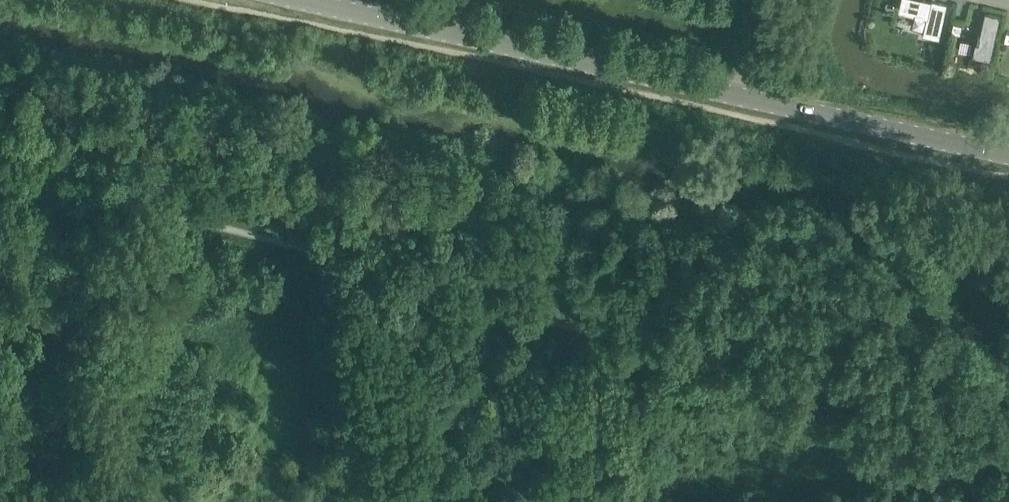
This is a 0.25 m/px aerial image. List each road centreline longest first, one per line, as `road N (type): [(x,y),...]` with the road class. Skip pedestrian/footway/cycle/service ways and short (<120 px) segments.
road 1 (unclassified): [(1008,157),(289,0)]

